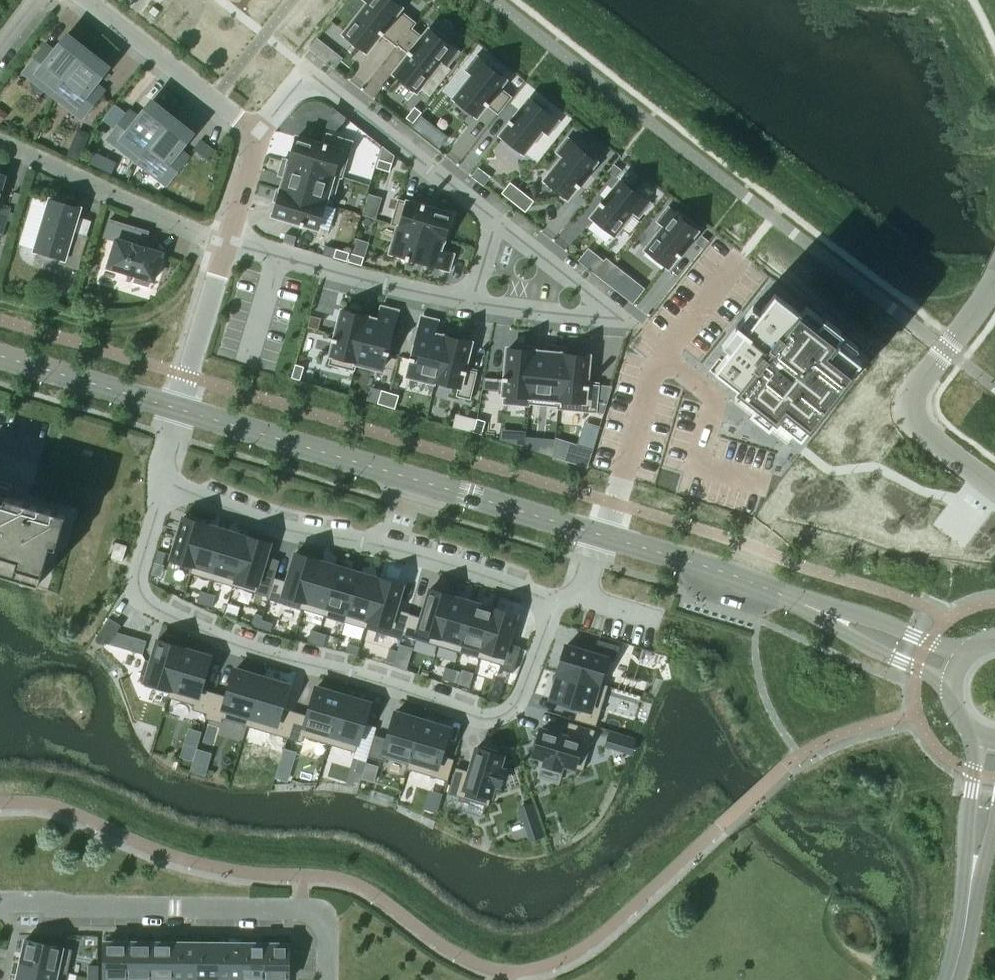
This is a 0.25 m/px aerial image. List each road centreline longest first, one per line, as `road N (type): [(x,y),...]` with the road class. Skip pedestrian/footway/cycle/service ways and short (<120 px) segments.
road 1 (residential): [(169,482),(140,566),(142,594),(174,618),(261,654),(487,717),(505,714),(520,699),(552,602)]
road 2 (tertiary): [(177,409),(599,537)]
road 3 (residential): [(552,602),(367,542),(288,530),(169,482)]
road 4 (residential): [(0,906),(301,910),(325,924),(326,979)]
road 5 (residential): [(738,261),(659,357),(599,537)]
road 6 (residential): [(495,215),(315,77),(258,134)]
road 7 (residential): [(473,303),(613,315),(495,215)]
road 8 (unclassified): [(994,488),(920,432),(911,414),(913,396),(994,274)]
road 9 (residential): [(221,244),(473,303)]
road 10 (tertiary): [(599,537),(837,617)]
road 11 (residential): [(0,141),(221,244)]
road 12 (residential): [(258,134),(91,0)]
road 13 (tertiary): [(0,356),(177,409)]
road 14 (residential): [(177,409),(221,244)]
road 15 (tertiary): [(980,735),(968,835),(976,871)]
road 16 (tertiary): [(837,617),(859,641),(952,684)]
road 17 (tertiary): [(965,655),(868,619),(837,617)]

